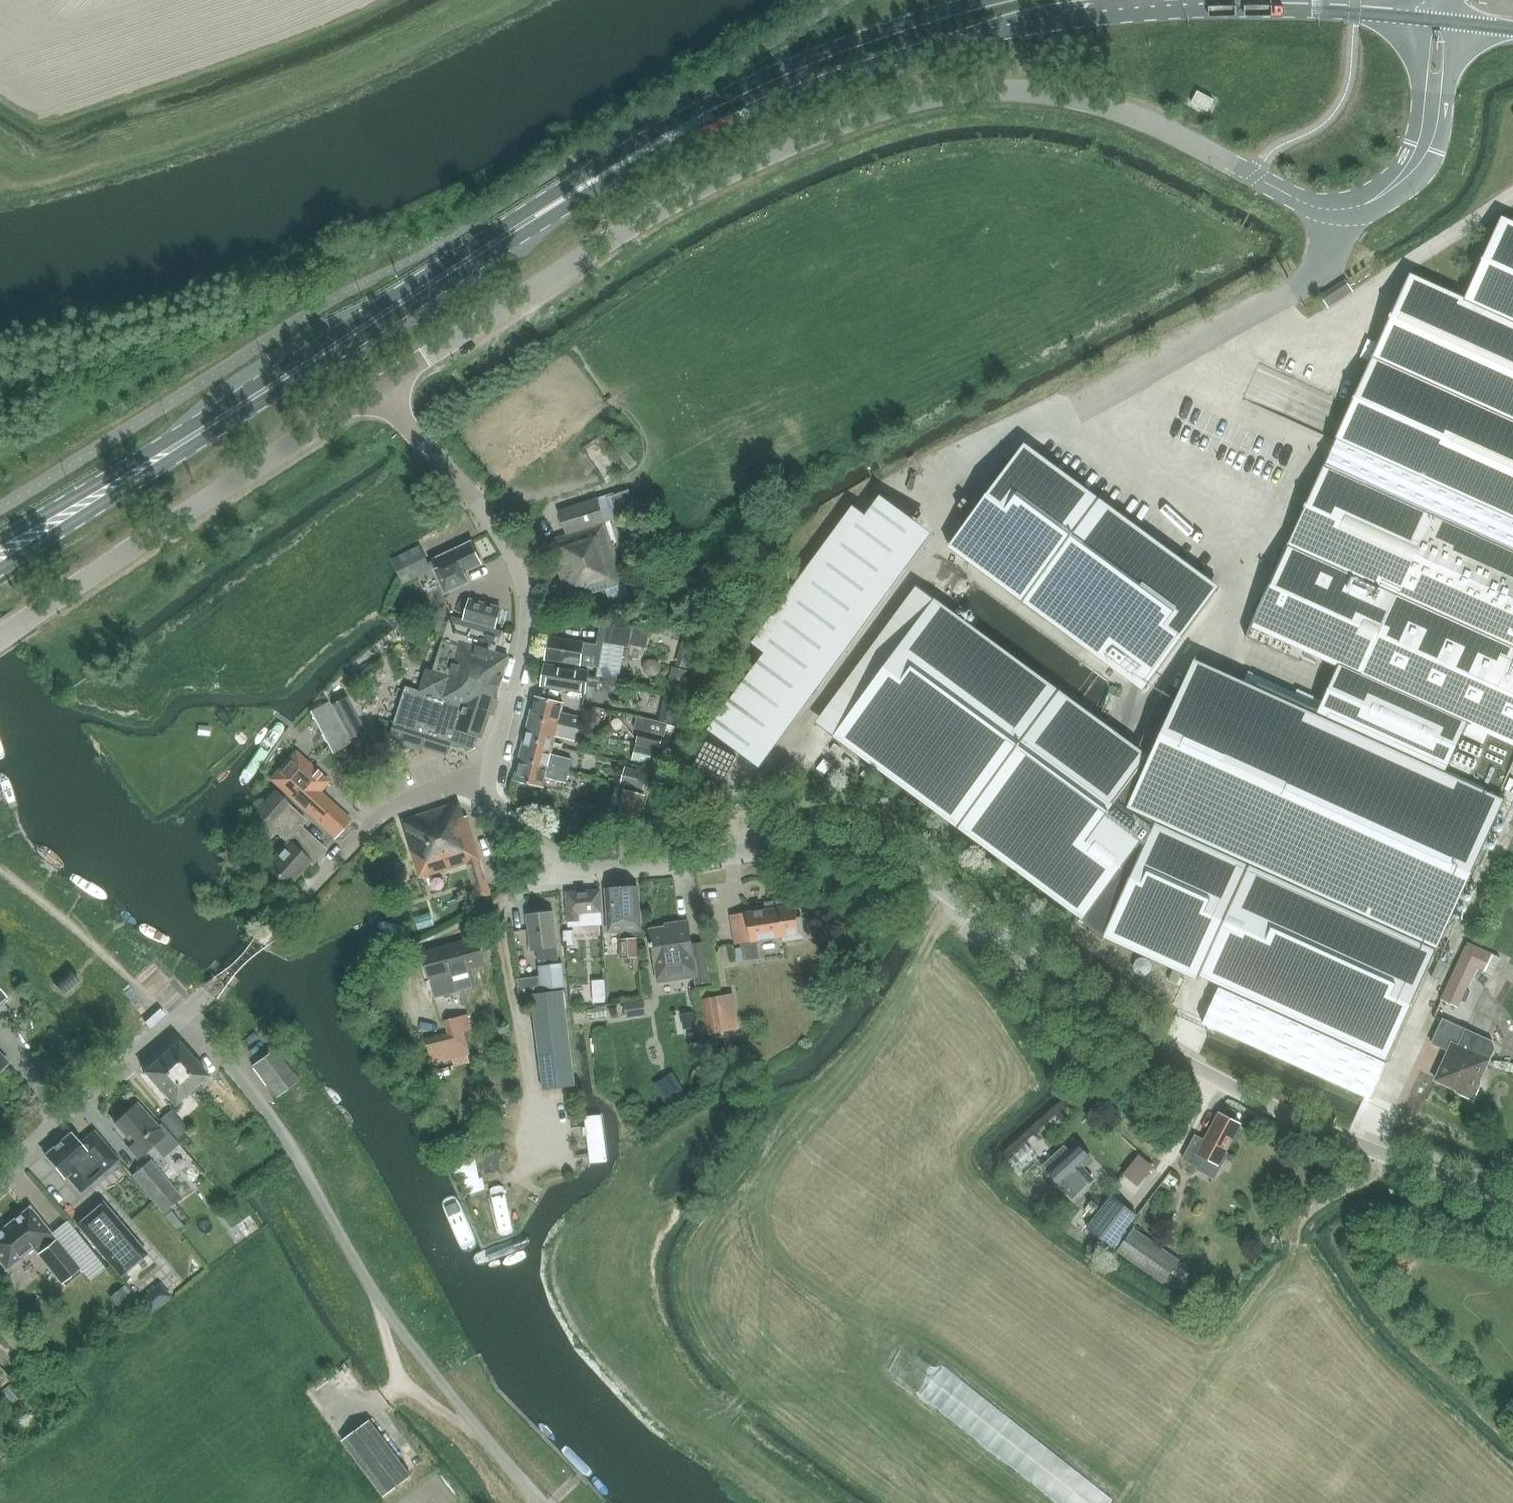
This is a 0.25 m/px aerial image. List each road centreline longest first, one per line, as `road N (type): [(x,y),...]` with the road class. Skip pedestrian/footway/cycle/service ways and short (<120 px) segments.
road 1 (tertiary): [(381,390),(542,280),(721,175),(880,110),(1011,89),(1087,101),(1337,211),(1376,202),(1411,173),(1433,107)]
road 2 (tertiary): [(1512,1200),(1331,1132),(1214,1078),(1102,1010),(879,850),(804,844),(610,871),(545,848),(494,801),(488,777)]
road 3 (primary): [(642,150),(841,76),(1056,23),(1306,8),(1422,17)]
road 4 (primary): [(642,150),(0,552)]
road 5 (unclassified): [(182,1017),(261,1103),(373,1291),(543,1502)]
road 6 (unclassified): [(0,638),(381,390)]
road 7 (tertiary): [(488,777),(527,630),(524,578),(488,513),(381,390)]
road 8 (primary): [(997,0),(749,81),(642,150)]
road 9 (residential): [(269,930),(375,823),(442,788),(488,777)]
road 10 (residential): [(0,1178),(182,1017)]

